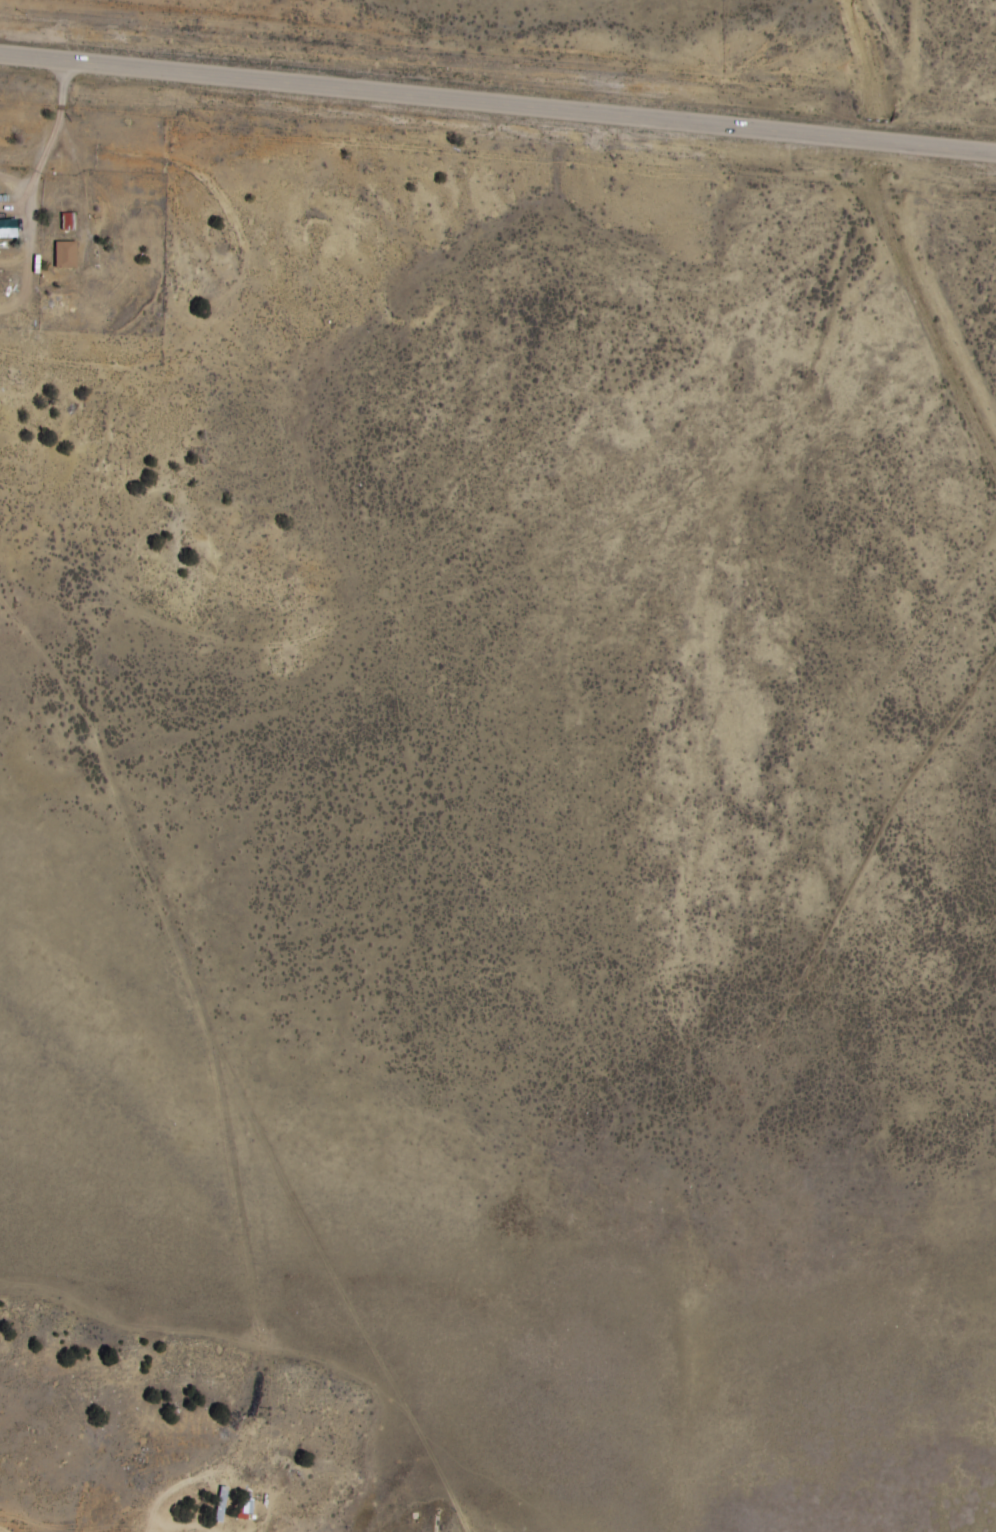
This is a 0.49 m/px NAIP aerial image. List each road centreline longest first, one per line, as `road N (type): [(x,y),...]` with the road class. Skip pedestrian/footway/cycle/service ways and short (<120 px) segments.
road 1 (tertiary): [(995,154),(0,54)]
road 2 (track): [(467,1531),(332,1270)]

